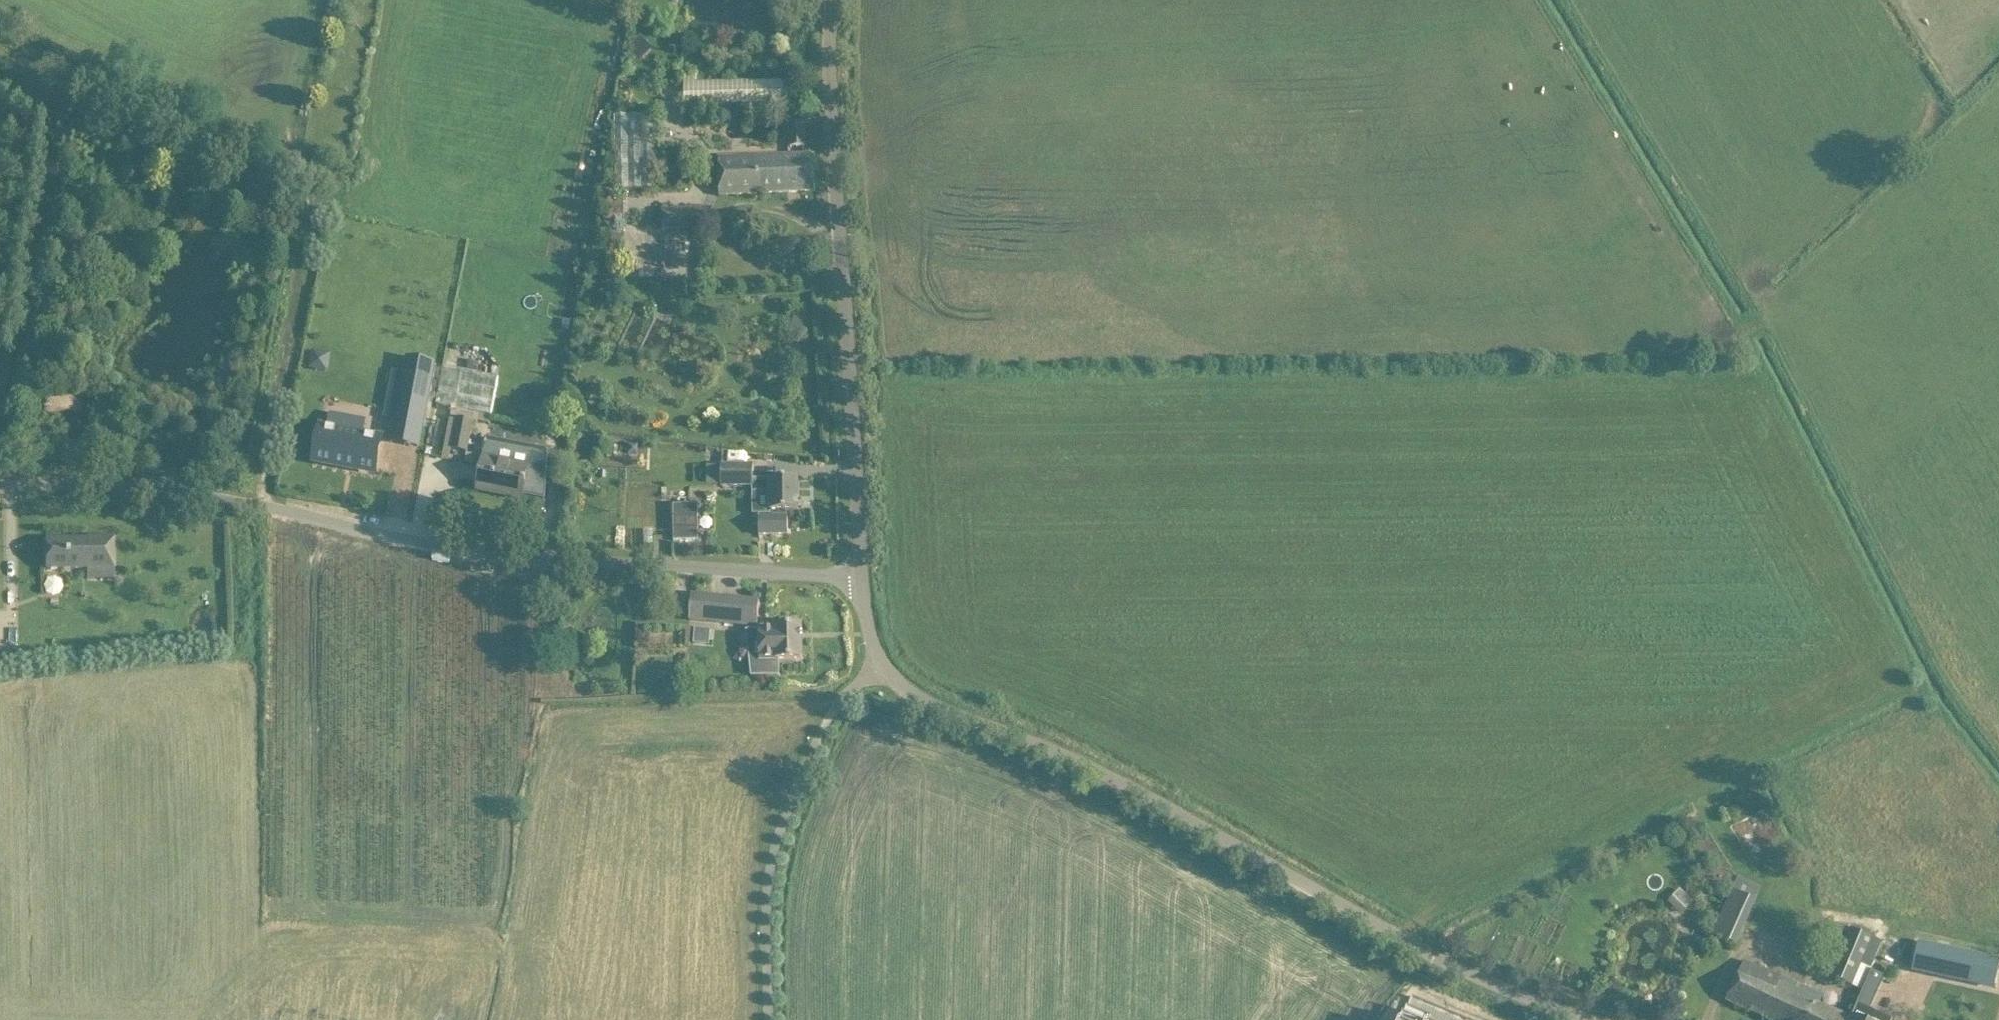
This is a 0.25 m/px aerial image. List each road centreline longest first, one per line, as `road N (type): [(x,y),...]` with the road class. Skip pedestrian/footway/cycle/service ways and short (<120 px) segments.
road 1 (unclassified): [(859,577),(554,560),(384,535),(198,493),(0,484)]
road 2 (unclassified): [(1592,1019),(1452,966),(1070,754),(907,690),(882,664)]
road 3 (track): [(256,503),(324,181),(0,40)]
road 4 (unclassified): [(859,577),(835,0)]

